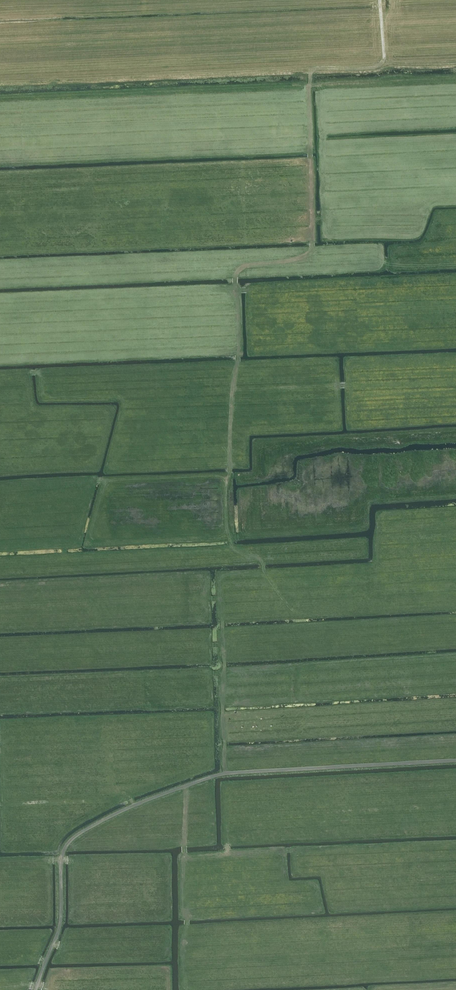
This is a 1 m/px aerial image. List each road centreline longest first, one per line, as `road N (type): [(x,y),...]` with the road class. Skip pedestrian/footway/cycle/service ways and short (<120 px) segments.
road 1 (track): [(36,989),(59,928),(65,847),(111,816),(226,773),(455,760)]
road 2 (track): [(236,285),(239,344),(226,485),(233,547),(263,562),(299,615),(455,607)]
road 3 (track): [(236,285),(240,269),(296,260),(313,249),(310,73),(380,65),(380,0)]
road 4 (track): [(264,572),(219,579),(226,773)]

